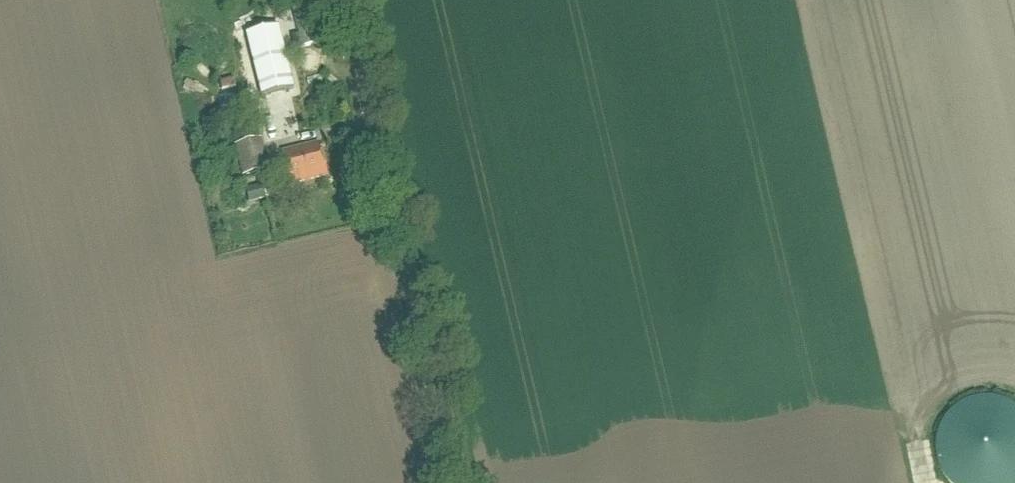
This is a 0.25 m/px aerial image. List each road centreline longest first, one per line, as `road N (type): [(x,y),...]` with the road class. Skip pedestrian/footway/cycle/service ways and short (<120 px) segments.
road 1 (unclassified): [(465,482),(349,0)]

